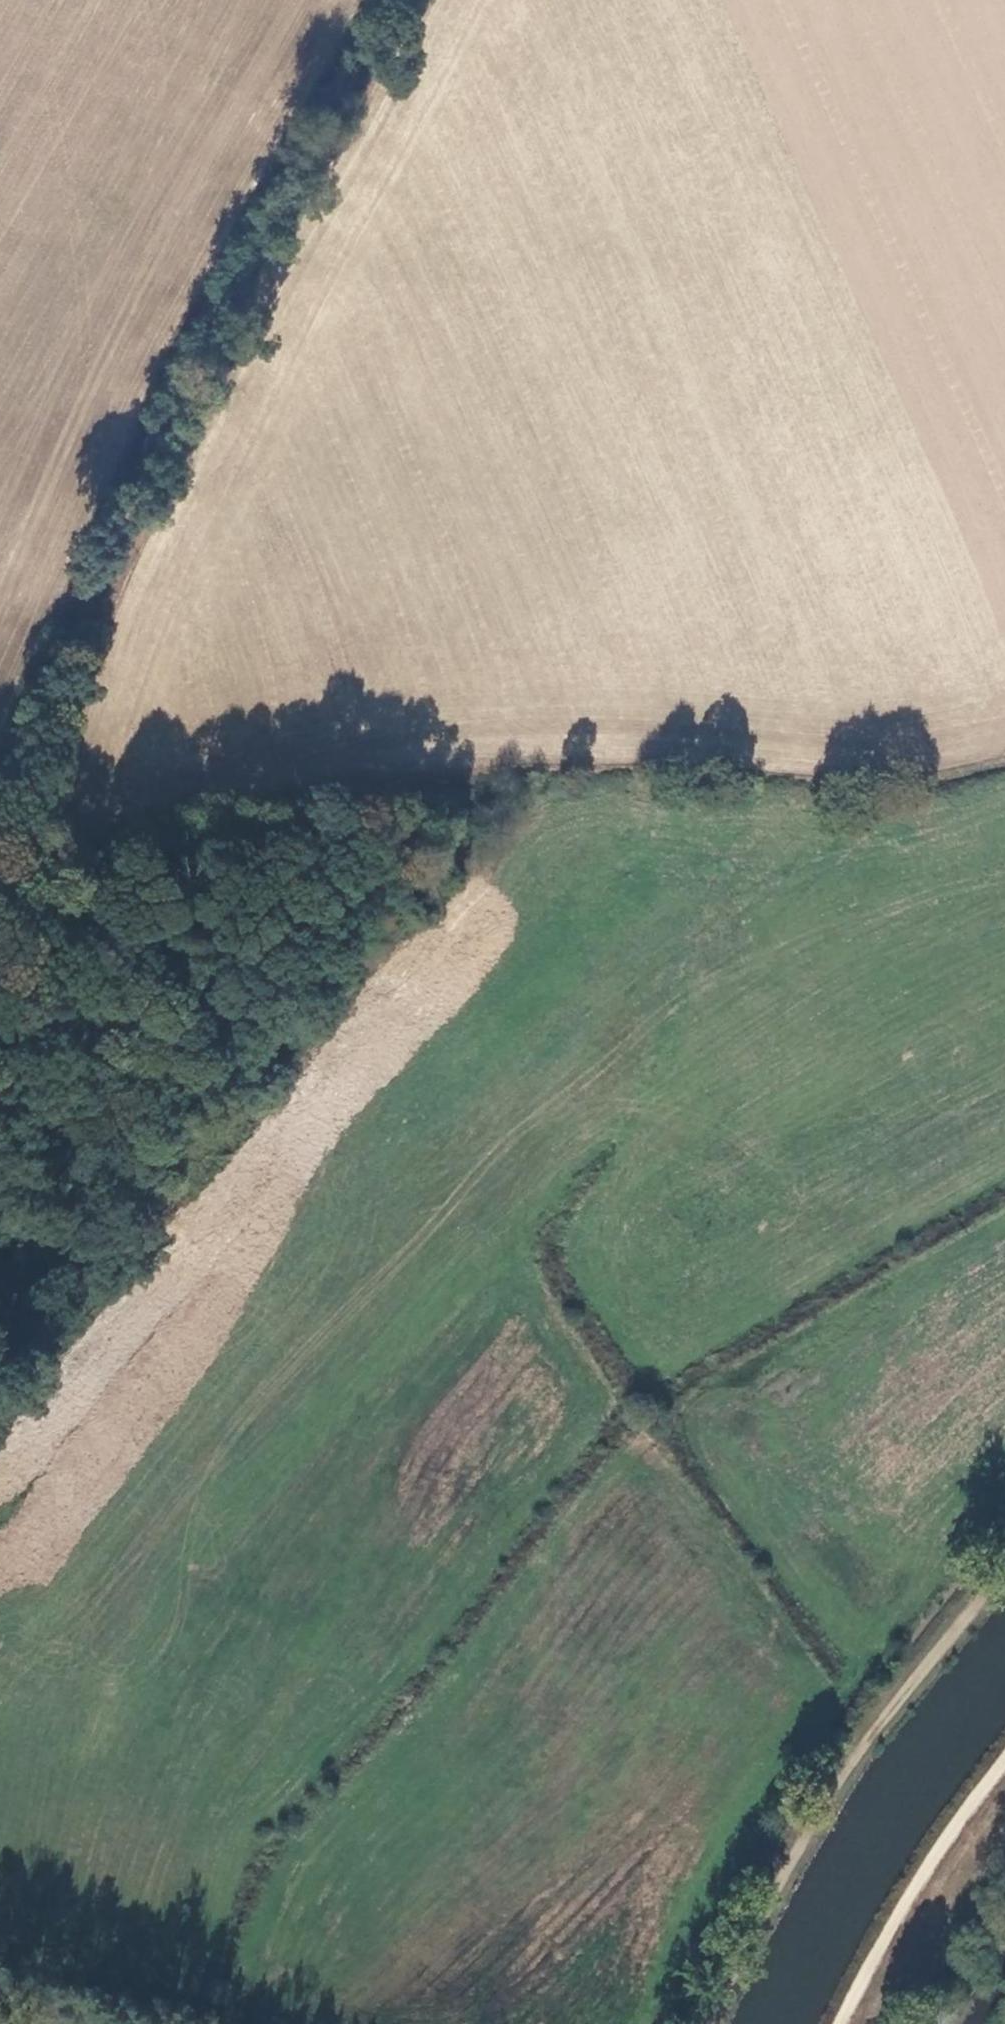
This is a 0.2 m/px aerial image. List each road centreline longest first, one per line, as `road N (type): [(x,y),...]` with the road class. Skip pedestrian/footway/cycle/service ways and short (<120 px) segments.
road 1 (track): [(0,854),(296,213),(418,0)]
road 2 (track): [(1004,1576),(846,1769),(722,1985),(708,2023)]

